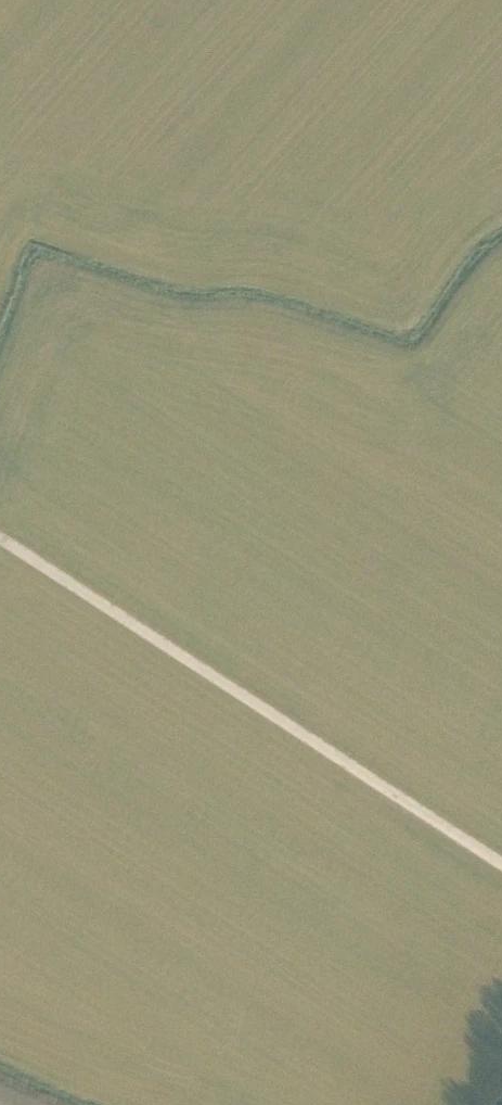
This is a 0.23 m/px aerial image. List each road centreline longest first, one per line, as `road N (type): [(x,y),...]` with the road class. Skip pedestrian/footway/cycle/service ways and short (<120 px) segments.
road 1 (track): [(501,862),(0,537)]

